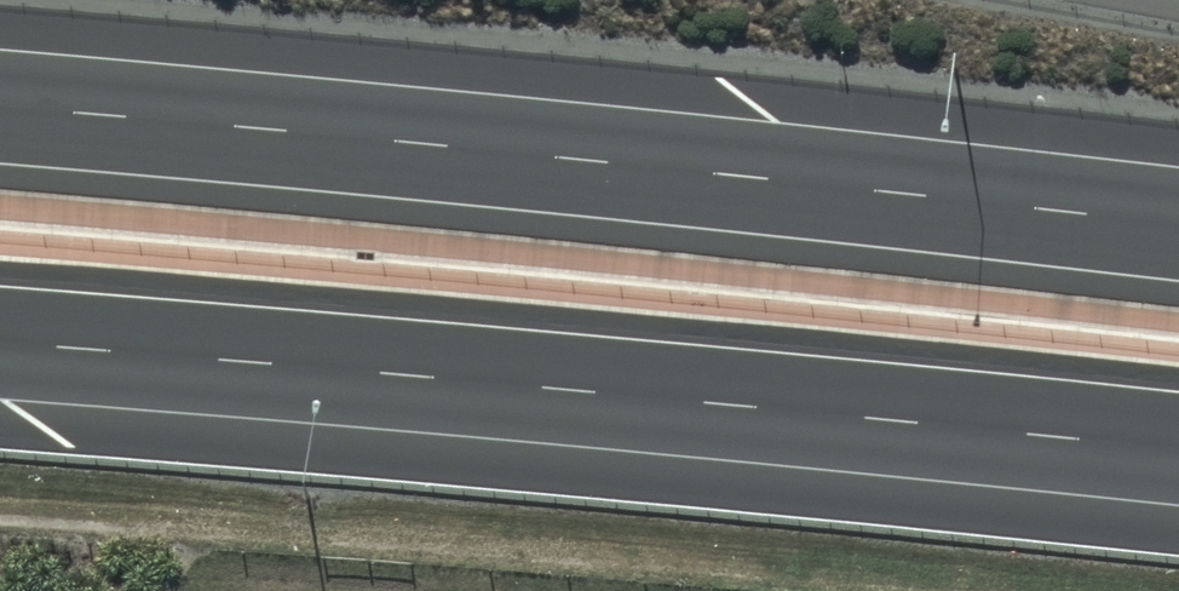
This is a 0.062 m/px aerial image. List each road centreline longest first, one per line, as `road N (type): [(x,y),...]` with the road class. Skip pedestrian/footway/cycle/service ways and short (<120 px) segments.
road 1 (motorway): [(0,105),(421,142),(1178,225)]
road 2 (motorway): [(1178,451),(0,343)]

